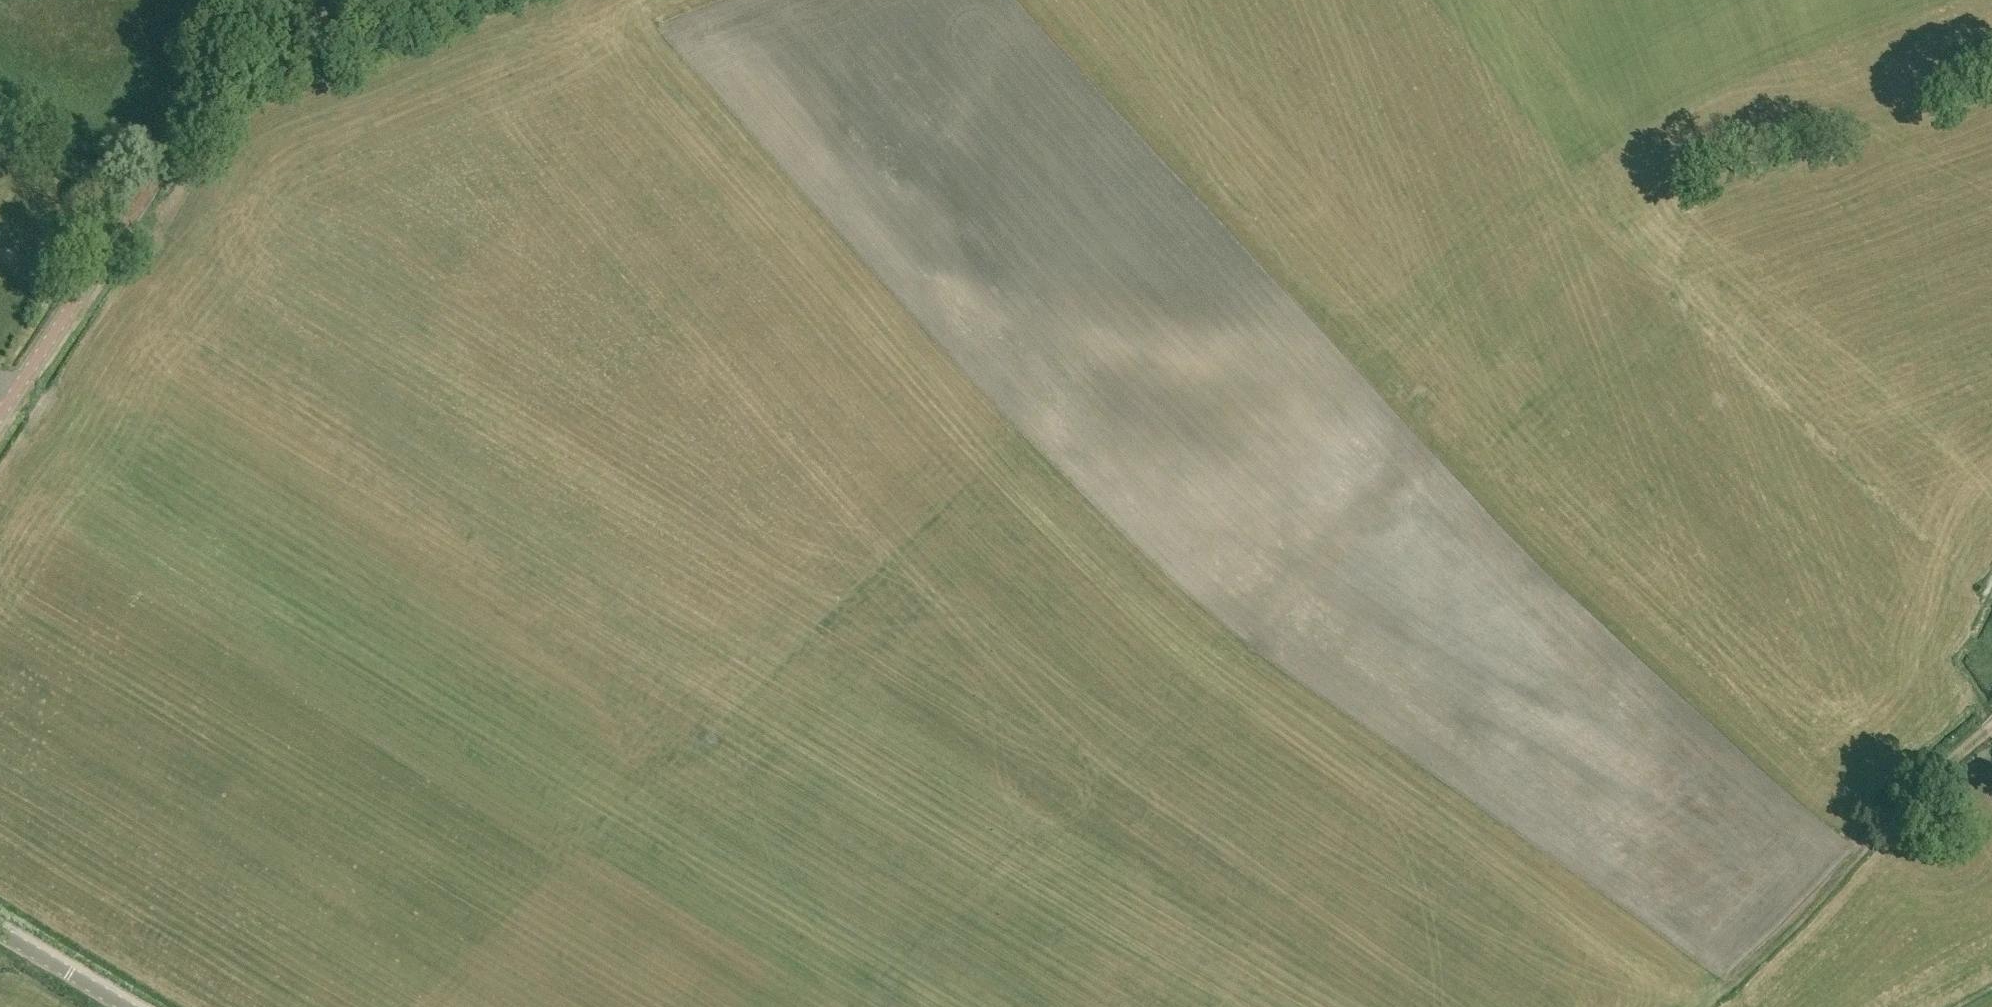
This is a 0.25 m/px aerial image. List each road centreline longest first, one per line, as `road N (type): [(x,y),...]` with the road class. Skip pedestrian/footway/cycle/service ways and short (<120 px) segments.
road 1 (unclassified): [(0,416),(236,59),(253,0)]
road 2 (unclassified): [(125,1006),(0,933)]

